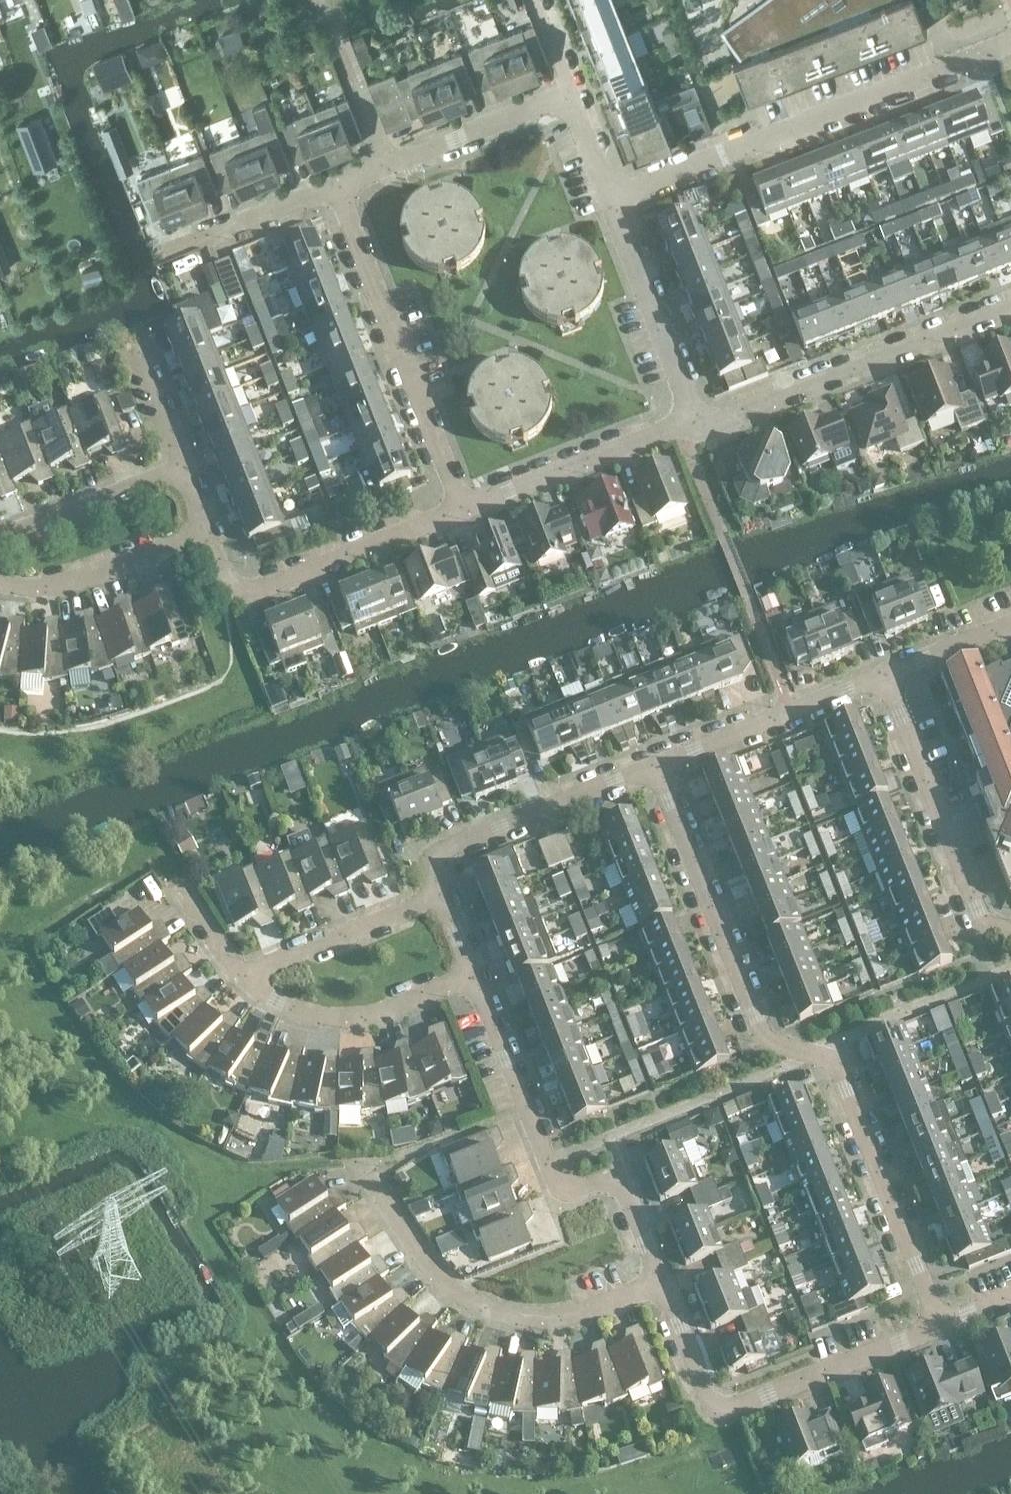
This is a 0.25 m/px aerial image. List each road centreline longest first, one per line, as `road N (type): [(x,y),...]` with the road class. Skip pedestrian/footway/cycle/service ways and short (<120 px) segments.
road 1 (residential): [(939,1320),(831,1054),(767,1037),(659,761)]
road 2 (residential): [(618,200),(1010,43)]
road 3 (residential): [(661,1282),(624,1188),(585,1188),(552,1172),(480,976)]
road 4 (residential): [(661,1282),(557,1319),(505,1314),(456,1292),(370,1162)]
road 5 (residential): [(461,513),(338,190)]
road 6 (residential): [(693,428),(1010,314)]
road 7 (residential): [(1010,932),(981,916),(884,669)]
road 8 (residential): [(445,890),(428,847),(659,761)]
road 9 (residential): [(226,548),(239,590),(266,593),(461,513)]
road 10 (residential): [(480,976),(369,1017),(324,1019),(277,1000),(238,972)]
road 11 (residential): [(338,190),(578,101)]
road 12 (residential): [(461,513),(693,428)]
road 13 (residential): [(712,1409),(939,1320)]
road 14 (residential): [(659,761),(884,669)]
road 15 (residential): [(693,428),(618,200)]
road 16 (residential): [(0,578),(44,591),(189,547),(226,548)]
road 17 (residential): [(238,972),(445,890)]
road 18 (residential): [(0,540),(188,476)]
road 19 (residential): [(181,248),(338,190)]
road 20 (residential): [(188,476),(151,334)]
road 21 (residential): [(712,1409),(661,1282)]
road 22 (residential): [(884,669),(1010,619)]

